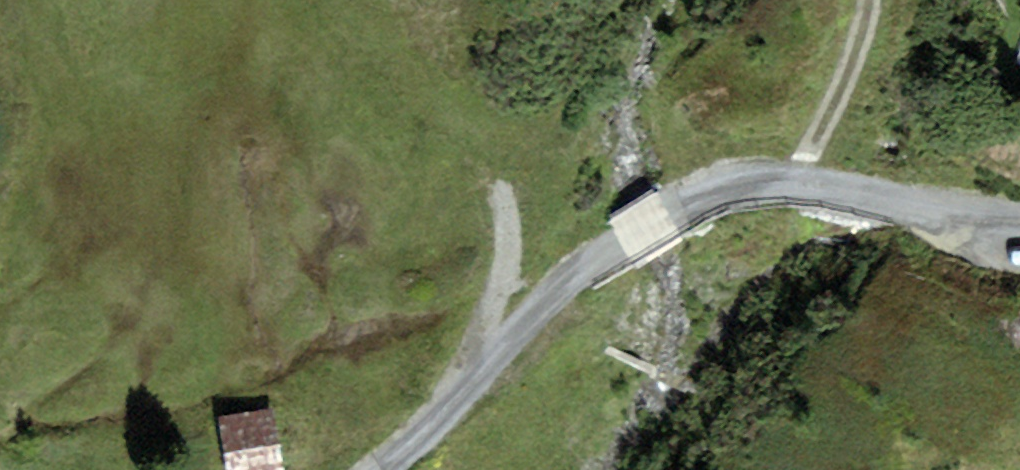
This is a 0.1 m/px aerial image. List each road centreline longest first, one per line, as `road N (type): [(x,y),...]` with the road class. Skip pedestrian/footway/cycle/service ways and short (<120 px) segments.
road 1 (track): [(1007,220),(789,176),(697,200),(590,254),(443,415),(371,469)]
road 2 (track): [(443,415),(492,307),(495,187)]
road 3 (track): [(789,176),(870,24),(867,0)]

